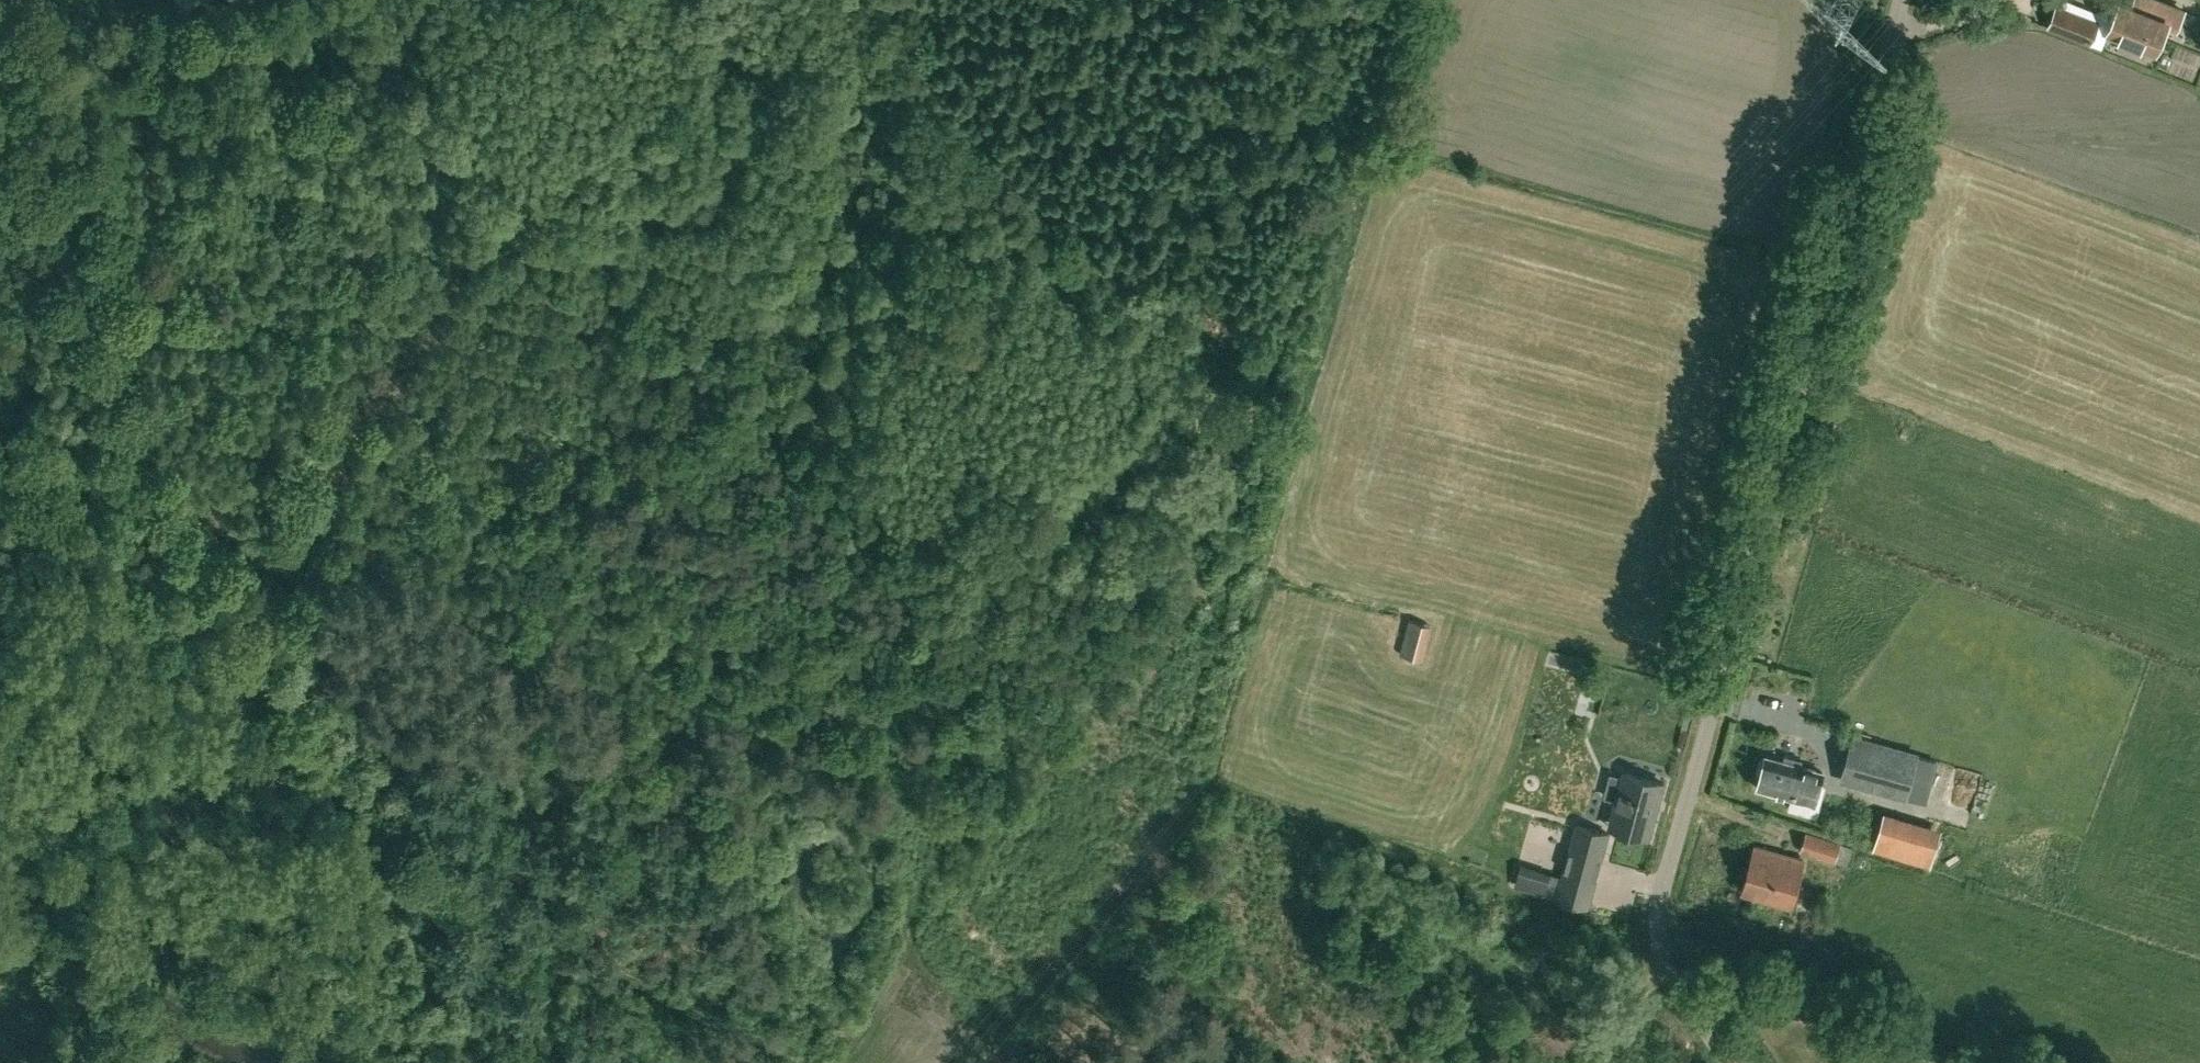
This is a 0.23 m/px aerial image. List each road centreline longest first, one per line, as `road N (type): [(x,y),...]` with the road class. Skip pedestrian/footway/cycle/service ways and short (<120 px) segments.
road 1 (unclassified): [(1729,1062),(1670,972),(1659,909),(1903,0)]

